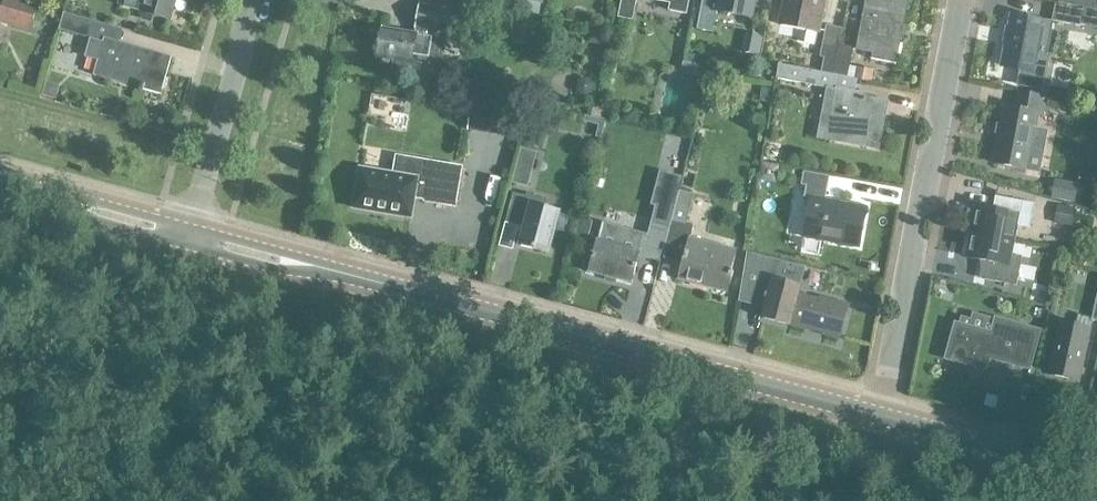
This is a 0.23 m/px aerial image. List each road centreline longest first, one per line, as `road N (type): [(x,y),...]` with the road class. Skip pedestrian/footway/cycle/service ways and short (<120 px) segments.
road 1 (tertiary): [(885,420),(377,278)]
road 2 (residential): [(885,420),(958,0)]
road 3 (track): [(204,248),(163,500)]
road 4 (unclassified): [(194,226),(253,0)]
road 5 (tertiary): [(1096,477),(885,420)]
road 6 (tertiary): [(194,226),(3,179)]
road 7 (tertiary): [(3,179),(94,218),(188,244)]
road 8 (tertiary): [(188,244),(276,268),(377,278)]
road 9 (tertiary): [(377,278),(194,226)]
road 10 (track): [(694,365),(672,500)]

